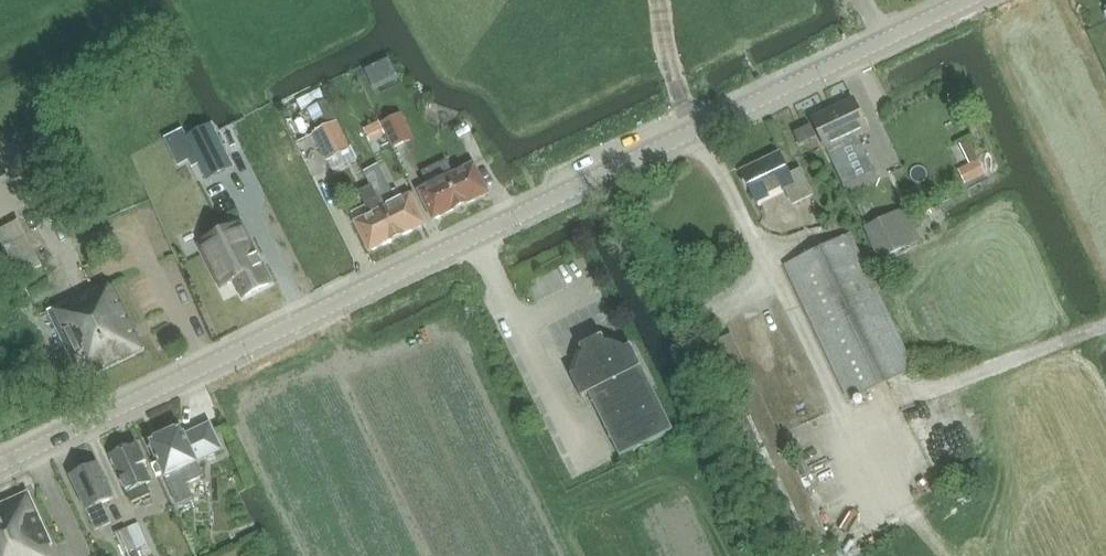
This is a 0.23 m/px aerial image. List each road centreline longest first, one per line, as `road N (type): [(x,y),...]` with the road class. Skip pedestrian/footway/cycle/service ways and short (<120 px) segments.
road 1 (tertiary): [(0,465),(985,0)]

